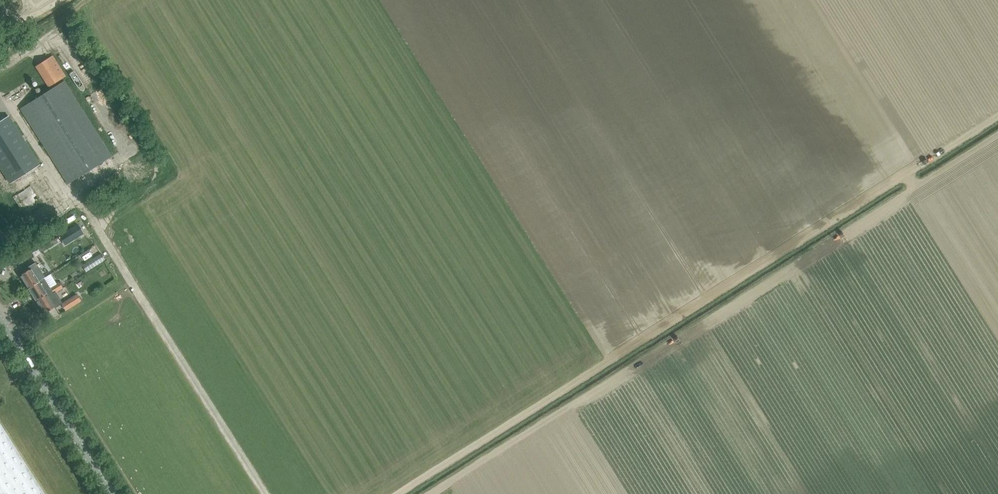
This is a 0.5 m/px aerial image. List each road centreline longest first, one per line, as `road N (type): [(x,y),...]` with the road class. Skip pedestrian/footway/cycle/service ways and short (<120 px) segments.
road 1 (unclassified): [(110,493),(0,319)]

